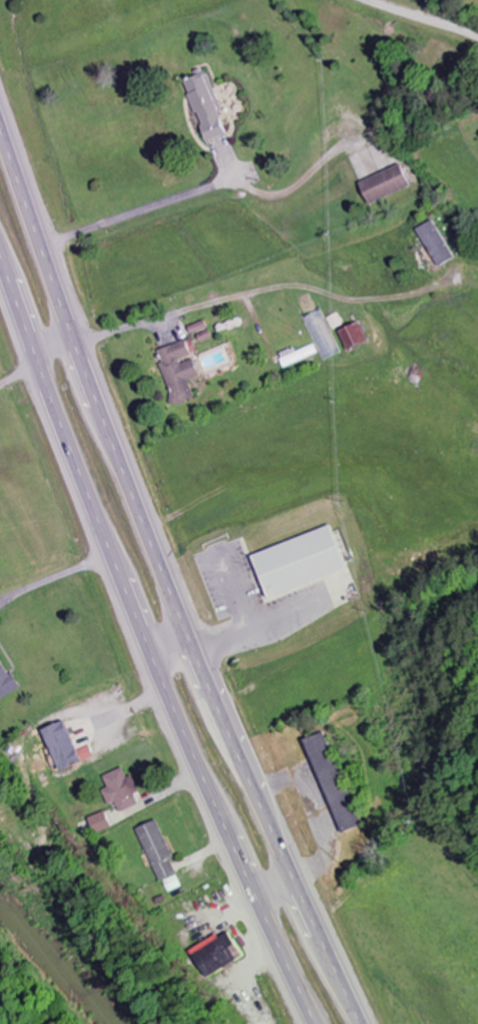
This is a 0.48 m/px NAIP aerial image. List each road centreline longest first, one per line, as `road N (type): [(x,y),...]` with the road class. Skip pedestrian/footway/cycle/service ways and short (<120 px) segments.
road 1 (trunk): [(364,1023),(169,581),(0,114)]
road 2 (trunk): [(0,257),(137,624),(314,1023)]
road 3 (residential): [(79,343),(287,287),(356,300),(412,296),(453,275),(459,254)]

